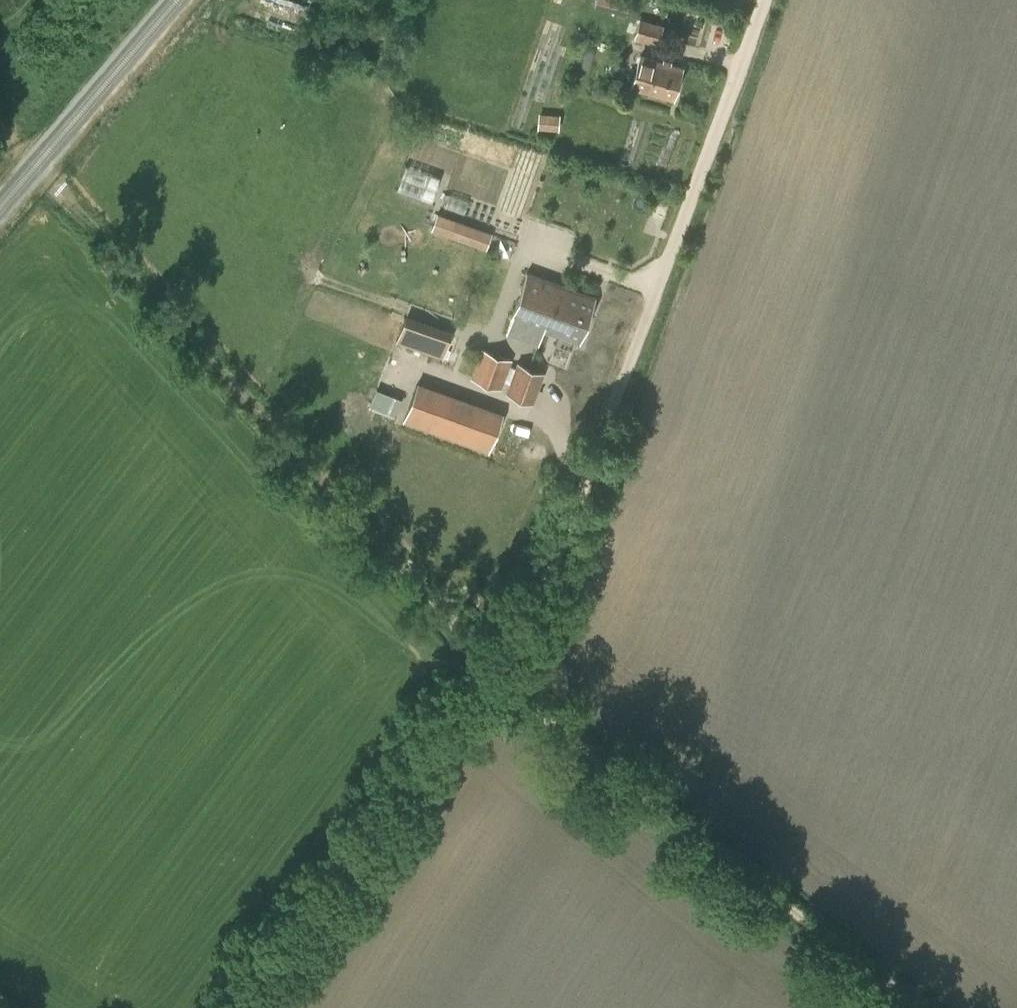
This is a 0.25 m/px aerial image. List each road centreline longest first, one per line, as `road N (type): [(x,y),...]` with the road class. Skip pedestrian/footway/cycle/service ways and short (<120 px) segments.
road 1 (track): [(235,1007),(554,561),(762,0)]
road 2 (track): [(918,1007),(486,665),(92,228)]

